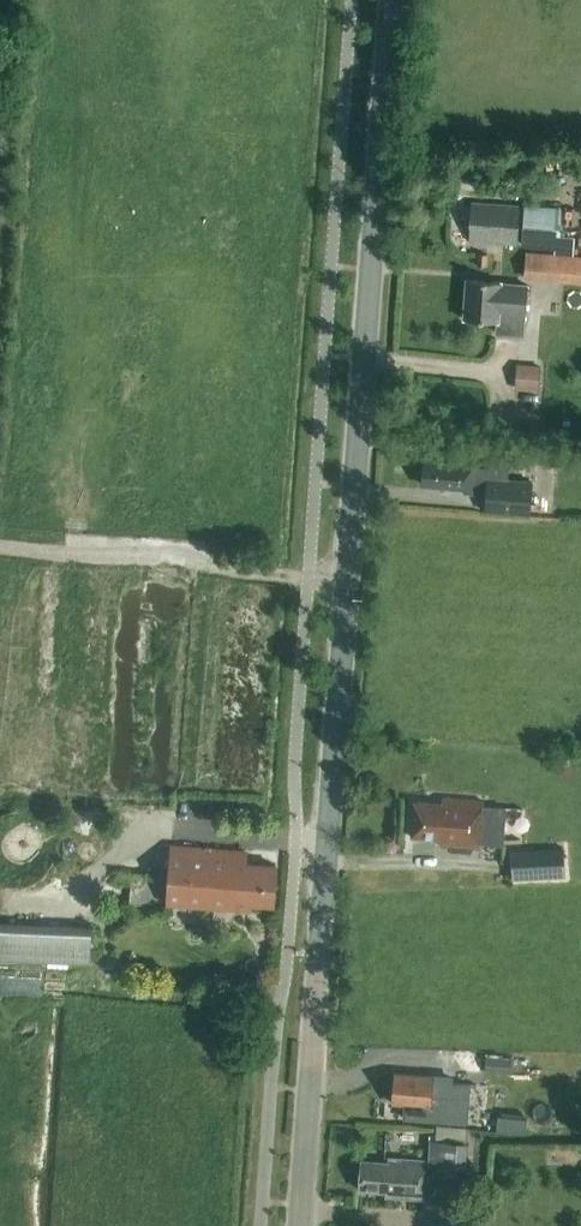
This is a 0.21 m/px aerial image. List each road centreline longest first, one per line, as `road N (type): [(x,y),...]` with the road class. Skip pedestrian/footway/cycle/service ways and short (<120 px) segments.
road 1 (secondary): [(300,1225),(391,0)]

